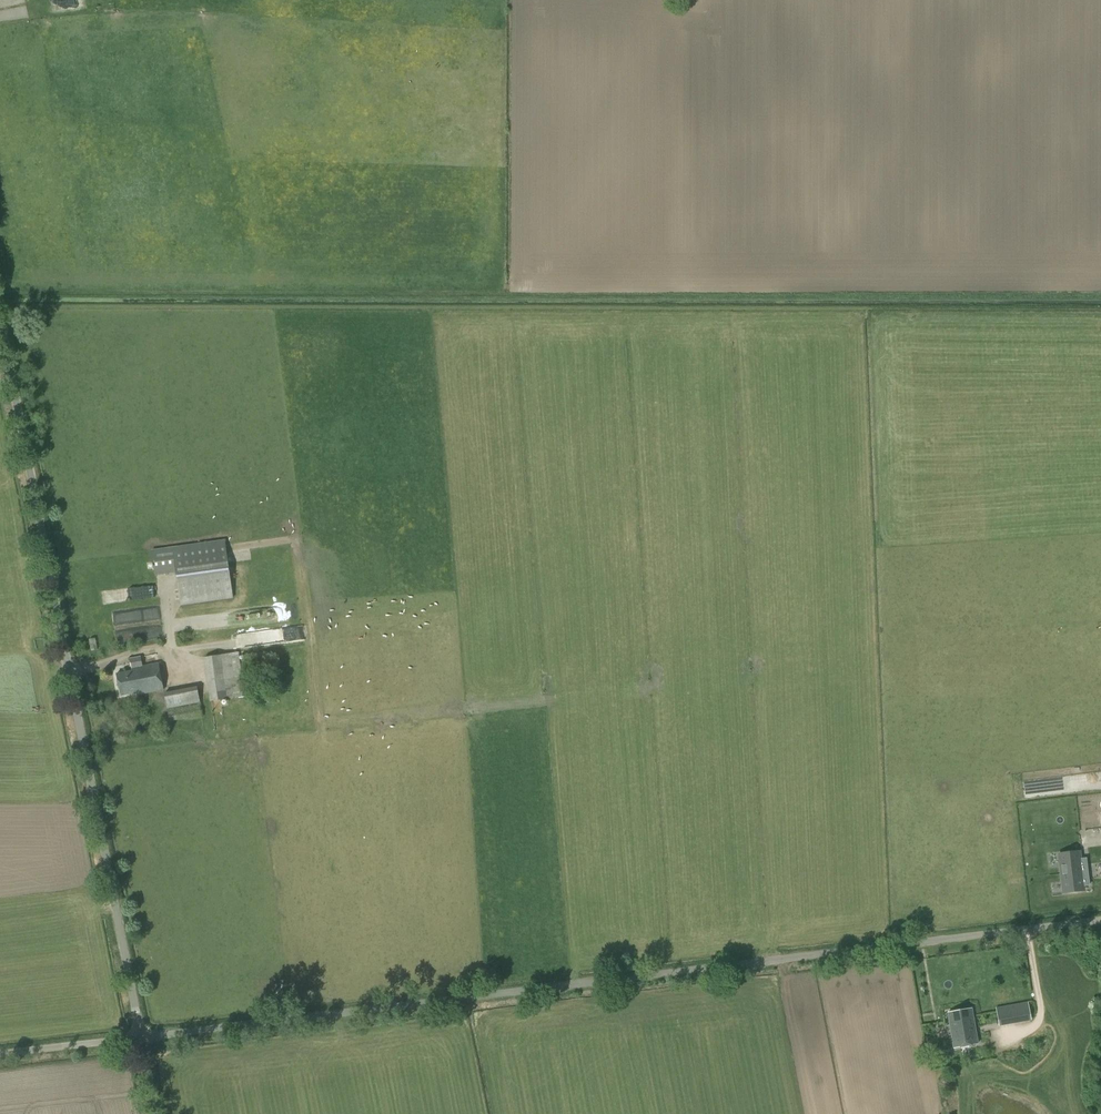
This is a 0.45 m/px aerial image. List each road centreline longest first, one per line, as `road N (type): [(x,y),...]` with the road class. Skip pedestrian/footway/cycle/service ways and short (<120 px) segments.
road 1 (unclassified): [(139,1038),(1100,920)]
road 2 (unclassified): [(139,1038),(0,330)]
road 3 (unclassified): [(0,1056),(139,1038)]

